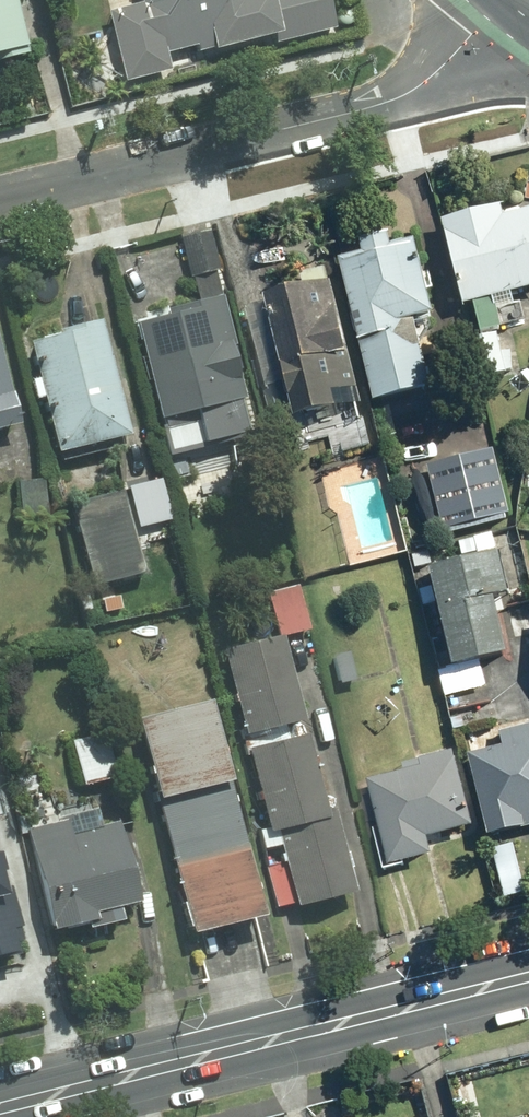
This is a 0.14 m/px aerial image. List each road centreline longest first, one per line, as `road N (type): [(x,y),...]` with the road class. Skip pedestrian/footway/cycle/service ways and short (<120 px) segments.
road 1 (residential): [(0,201),(394,100),(451,61),(500,0)]
road 2 (tertiary): [(528,978),(0,1107)]

